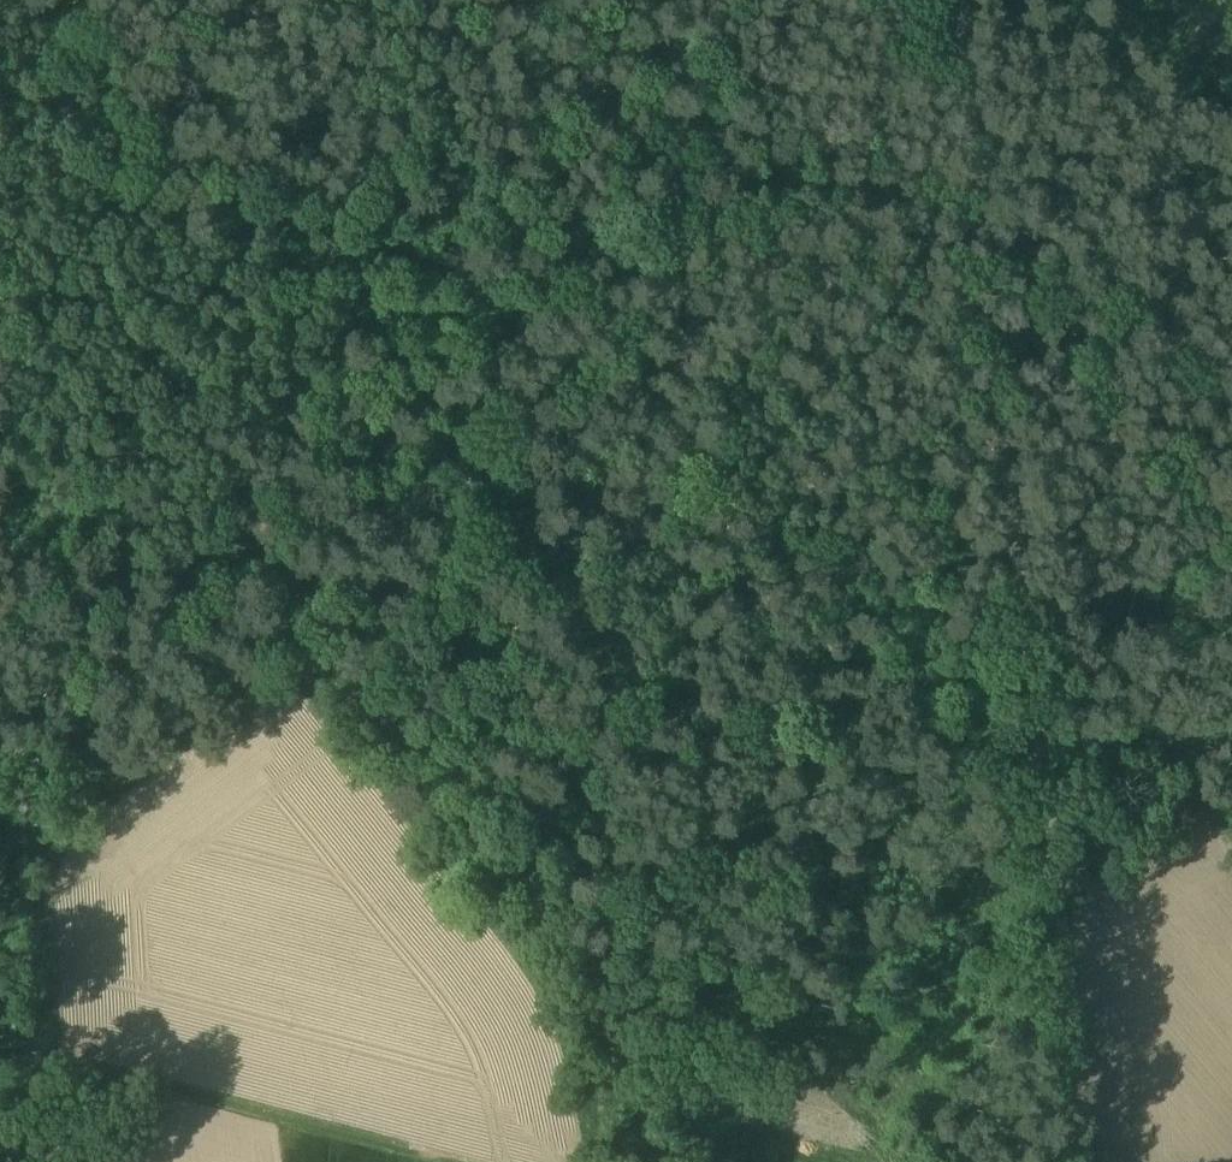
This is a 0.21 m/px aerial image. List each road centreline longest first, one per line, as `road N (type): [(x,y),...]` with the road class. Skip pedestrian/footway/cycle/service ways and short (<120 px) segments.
road 1 (track): [(1086,1161),(976,262),(936,0)]
road 2 (track): [(0,1063),(406,1161)]

